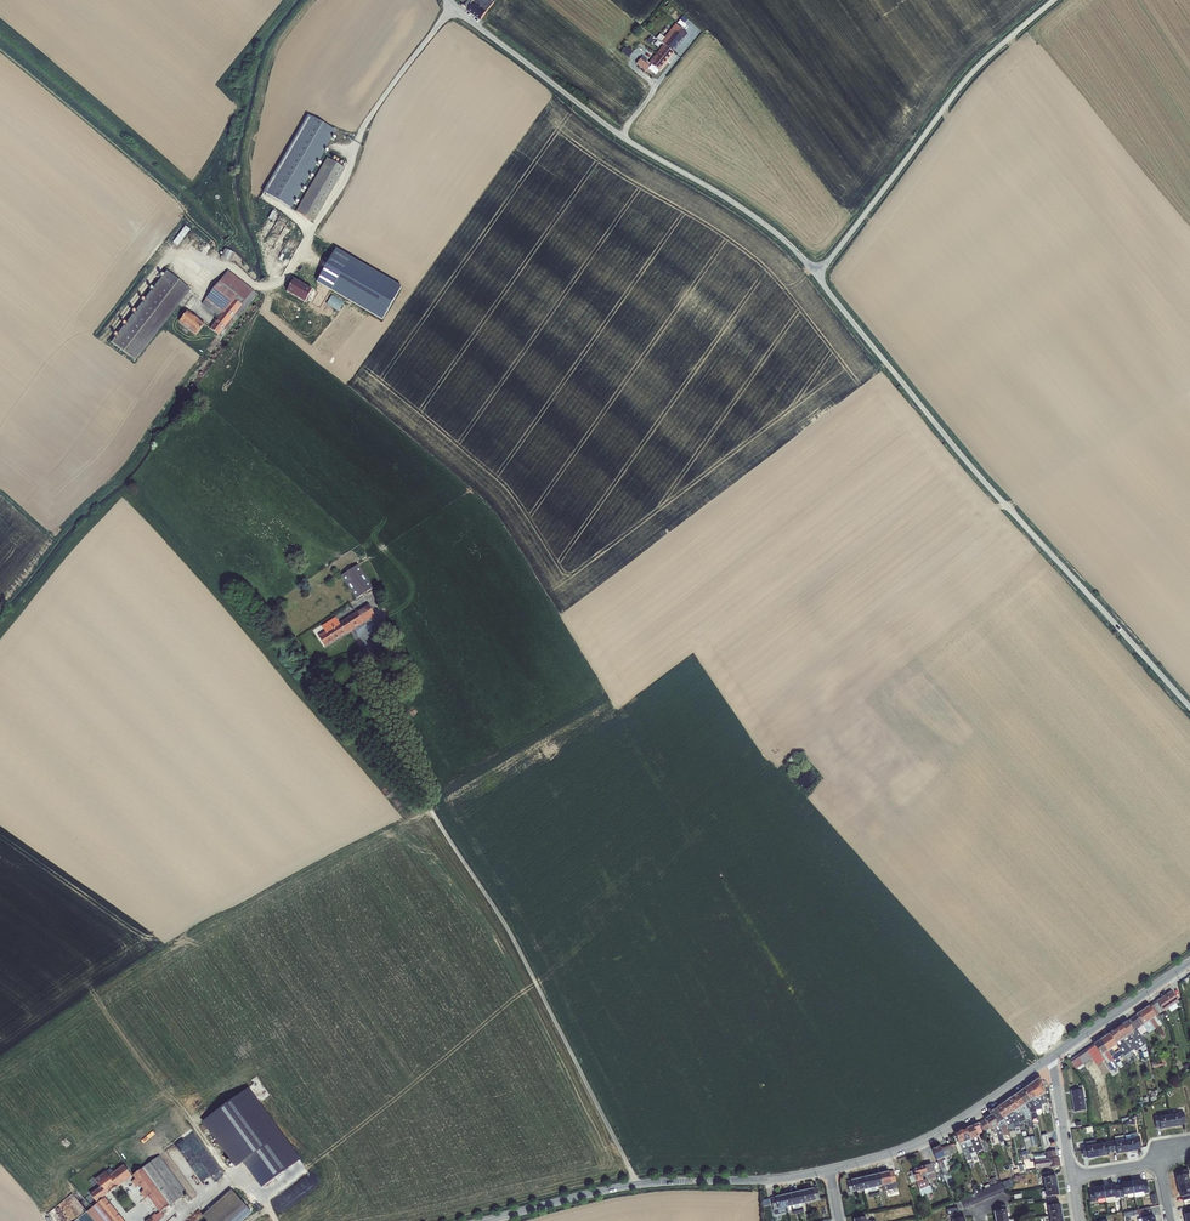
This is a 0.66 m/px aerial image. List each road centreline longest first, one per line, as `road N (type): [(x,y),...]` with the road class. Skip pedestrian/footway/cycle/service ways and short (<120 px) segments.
road 1 (unclassified): [(814,271),(983,480),(1189,706)]
road 2 (unclassified): [(814,271),(971,75),(1055,0)]
road 3 (tertiary): [(480,1220),(645,1183),(830,1169)]
road 4 (track): [(454,6),(371,117),(342,188),(286,275),(257,287)]
road 5 (tertiary): [(830,1169),(944,1131),(1050,1058)]
road 6 (unclassified): [(620,135),(737,204),(814,271)]
road 7 (unclassified): [(450,0),(620,135)]
road 8 (tertiary): [(1050,1058),(1189,961)]
road 9 (residential): [(1050,1058),(1072,1176)]

